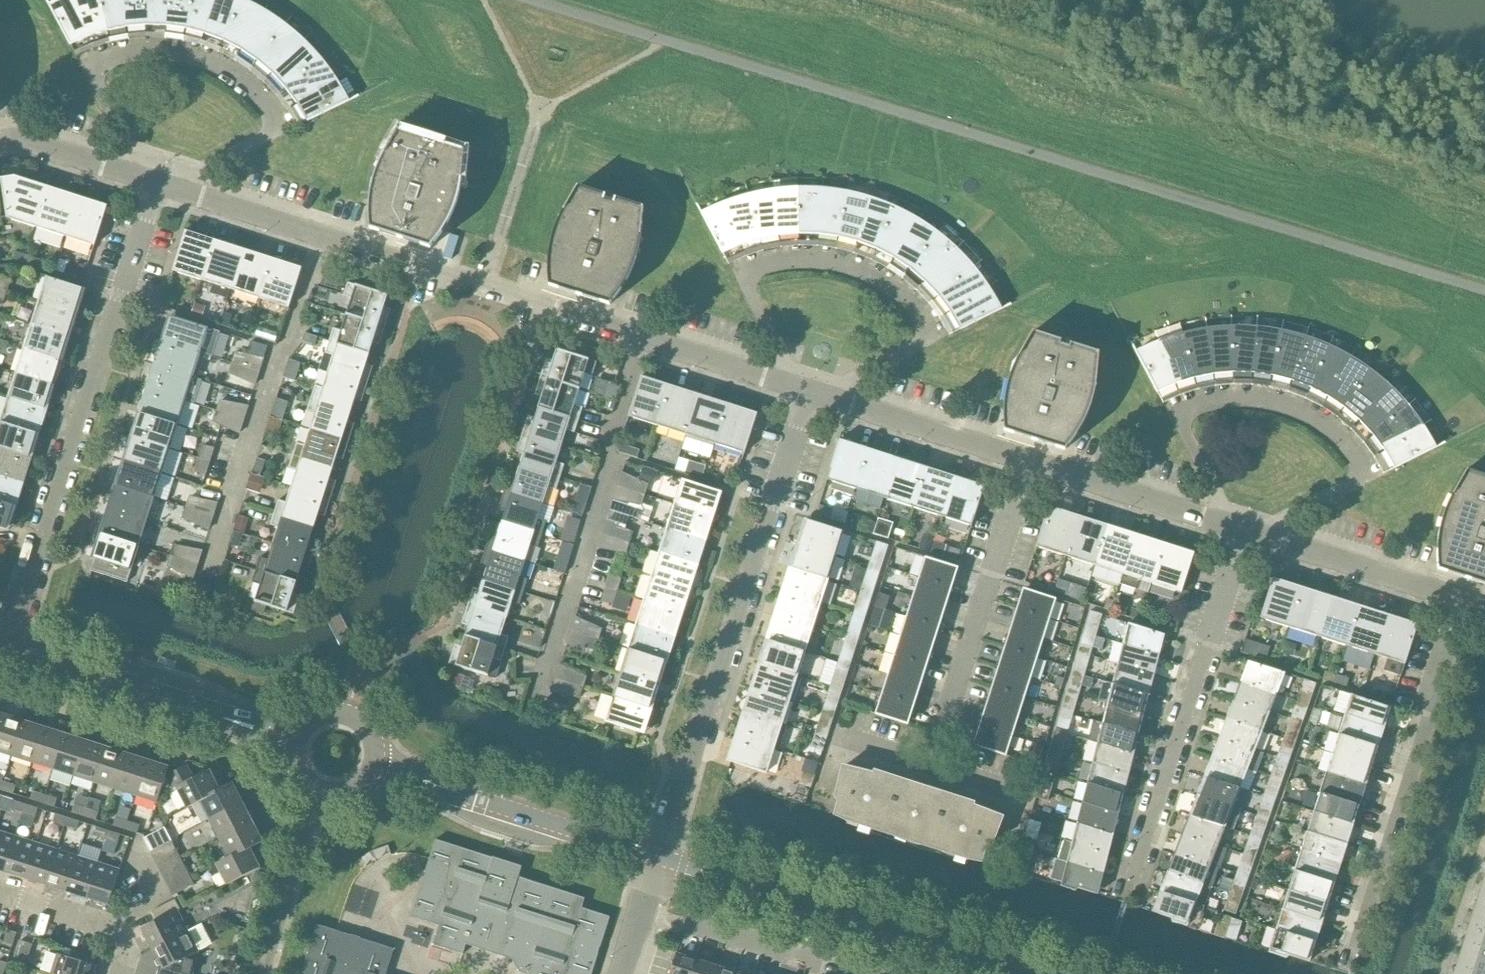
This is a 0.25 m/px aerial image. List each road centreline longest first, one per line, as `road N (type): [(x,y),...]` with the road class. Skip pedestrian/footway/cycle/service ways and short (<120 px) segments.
road 1 (residential): [(155,180),(804,386)]
road 2 (residential): [(804,386),(658,854)]
road 3 (residential): [(6,647),(155,180)]
road 4 (residential): [(1231,525),(1185,431),(1197,404),(1263,400),(1292,408),(1343,443),(1360,466),(1353,484),(1245,529)]
road 5 (residential): [(142,176),(97,82),(104,62),(133,52),(193,57),(224,71),(268,108),(265,136),(200,169),(155,180)]
road 6 (residential): [(824,394),(924,338),(903,297),(858,268),(779,260),(751,277),(804,386)]
road 7 (tertiary): [(1039,973),(658,854)]
road 8 (residential): [(1130,885),(1245,529)]
road 9 (residential): [(1353,950),(1460,598)]
road 10 (residential): [(931,765),(1026,459)]
road 11 (tertiary): [(6,647),(297,741)]
road 12 (tertiary): [(658,854),(375,766)]
road 13 (residential): [(1245,529),(1460,598)]
road 14 (residential): [(1026,459),(1231,525)]
road 15 (residential): [(824,394),(1026,459)]
road 16 (residential): [(0,142),(25,138),(142,176)]
road 17 (residential): [(827,778),(847,739),(931,765)]
road 18 (residential): [(619,973),(658,854)]
road 19 (tertiary): [(375,766),(371,733),(346,714),(311,721),(297,741)]
road 20 (residential): [(109,924),(161,897),(137,836)]
road 21 (tertiary): [(297,741),(297,766),(322,791),(348,792),(375,766)]

